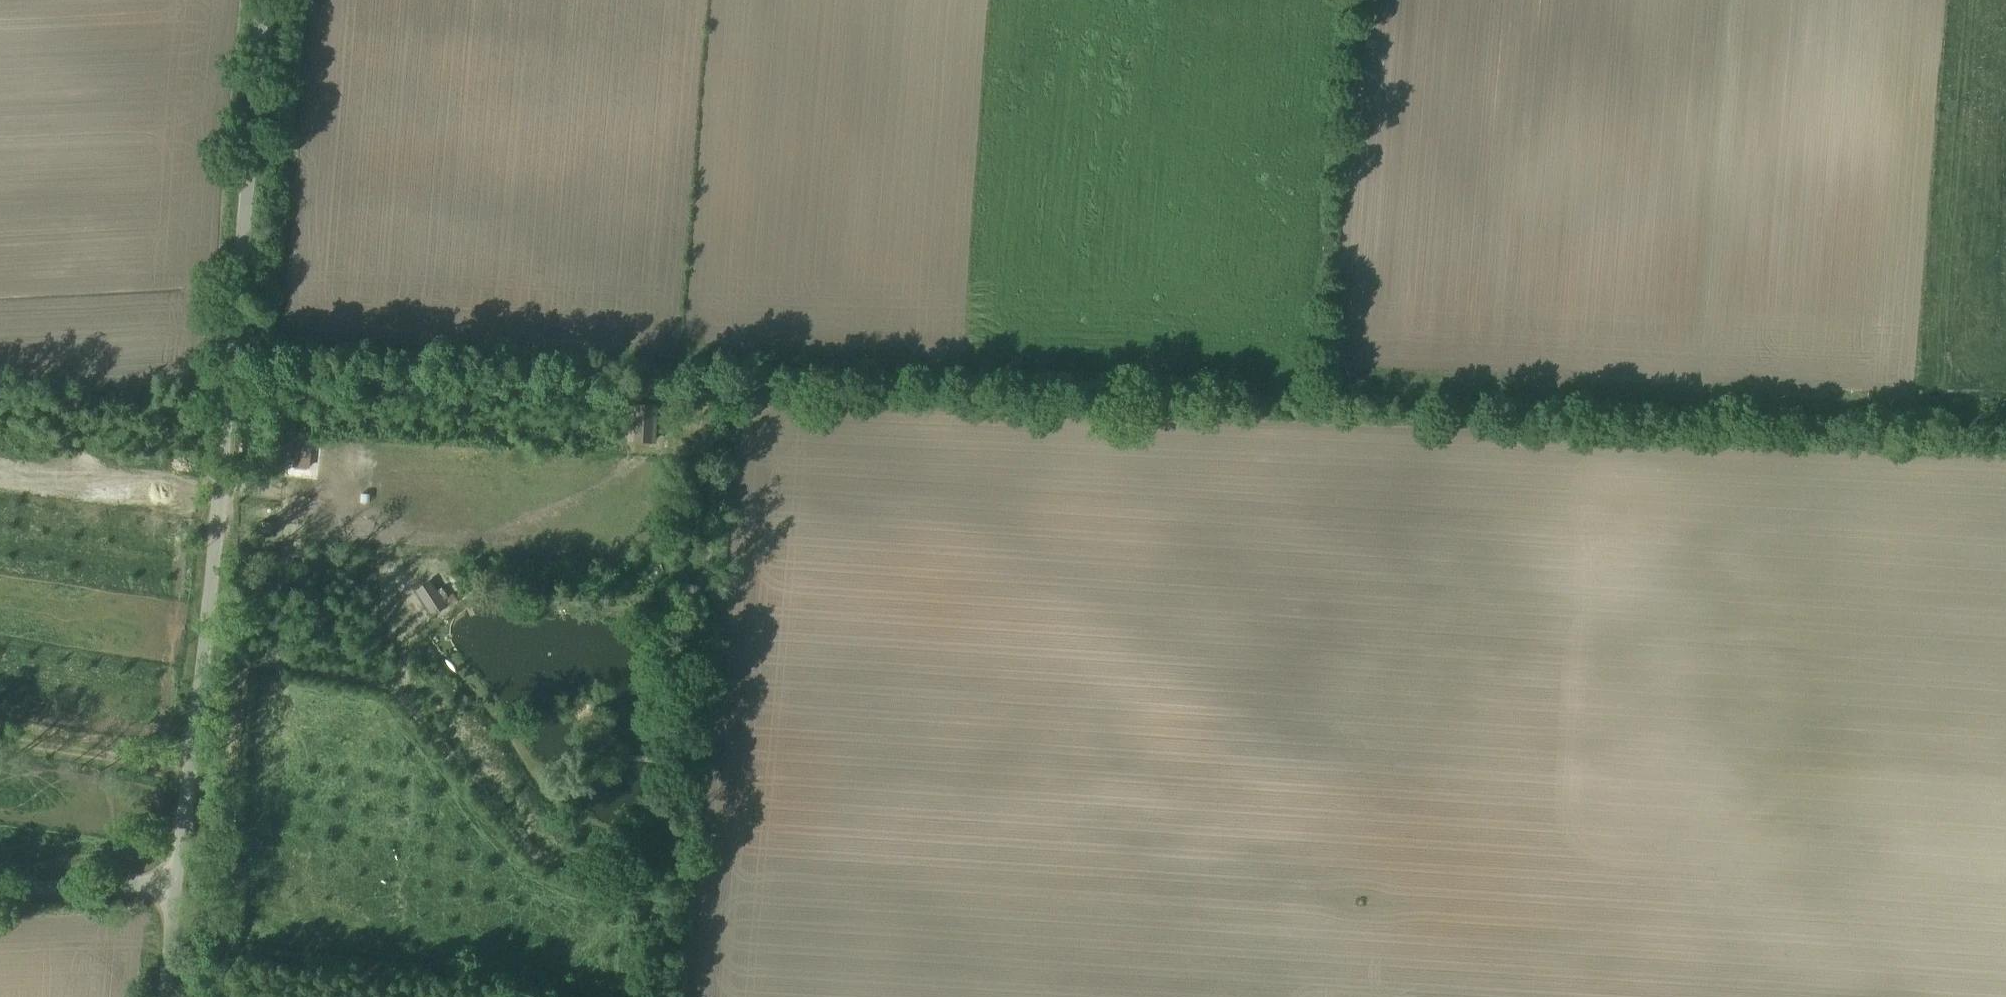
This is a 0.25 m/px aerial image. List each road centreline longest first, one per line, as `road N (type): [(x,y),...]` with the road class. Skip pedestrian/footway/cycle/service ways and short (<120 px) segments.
road 1 (unclassified): [(170,885),(260,0)]
road 2 (unclassified): [(170,885),(0,890)]

